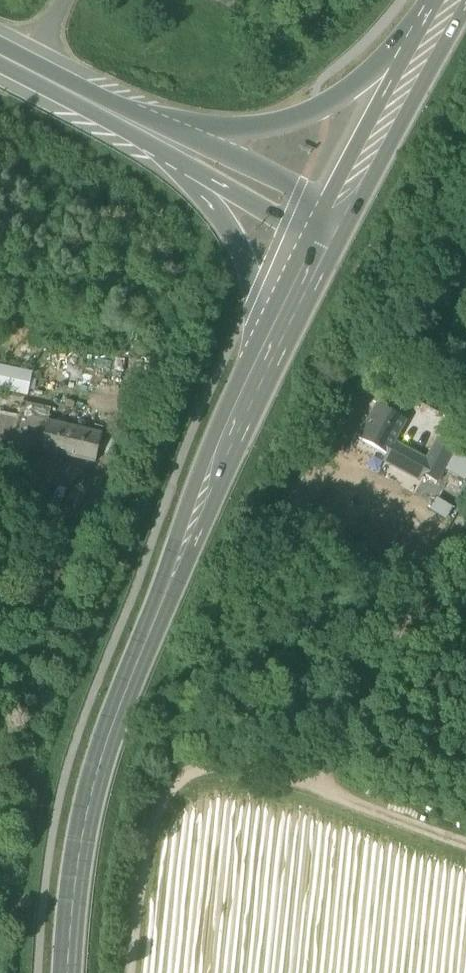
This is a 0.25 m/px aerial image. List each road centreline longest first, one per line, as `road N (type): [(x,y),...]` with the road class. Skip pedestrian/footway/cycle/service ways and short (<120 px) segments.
road 1 (secondary): [(268,356),(95,780),(68,972)]
road 2 (track): [(130,972),(156,804),(177,769),(203,759),(465,842)]
road 3 (motorway): [(453,0),(356,90),(286,127),(200,137),(98,107)]
road 4 (motorway): [(98,107),(189,180),(228,229),(249,274),(268,356)]
road 5 (track): [(304,785),(465,517)]
road 6 (motorway): [(339,220),(98,107)]
road 7 (primary): [(456,0),(339,220)]
road 8 (unclassified): [(0,618),(126,449)]
road 9 (secondary): [(339,220),(268,356)]

